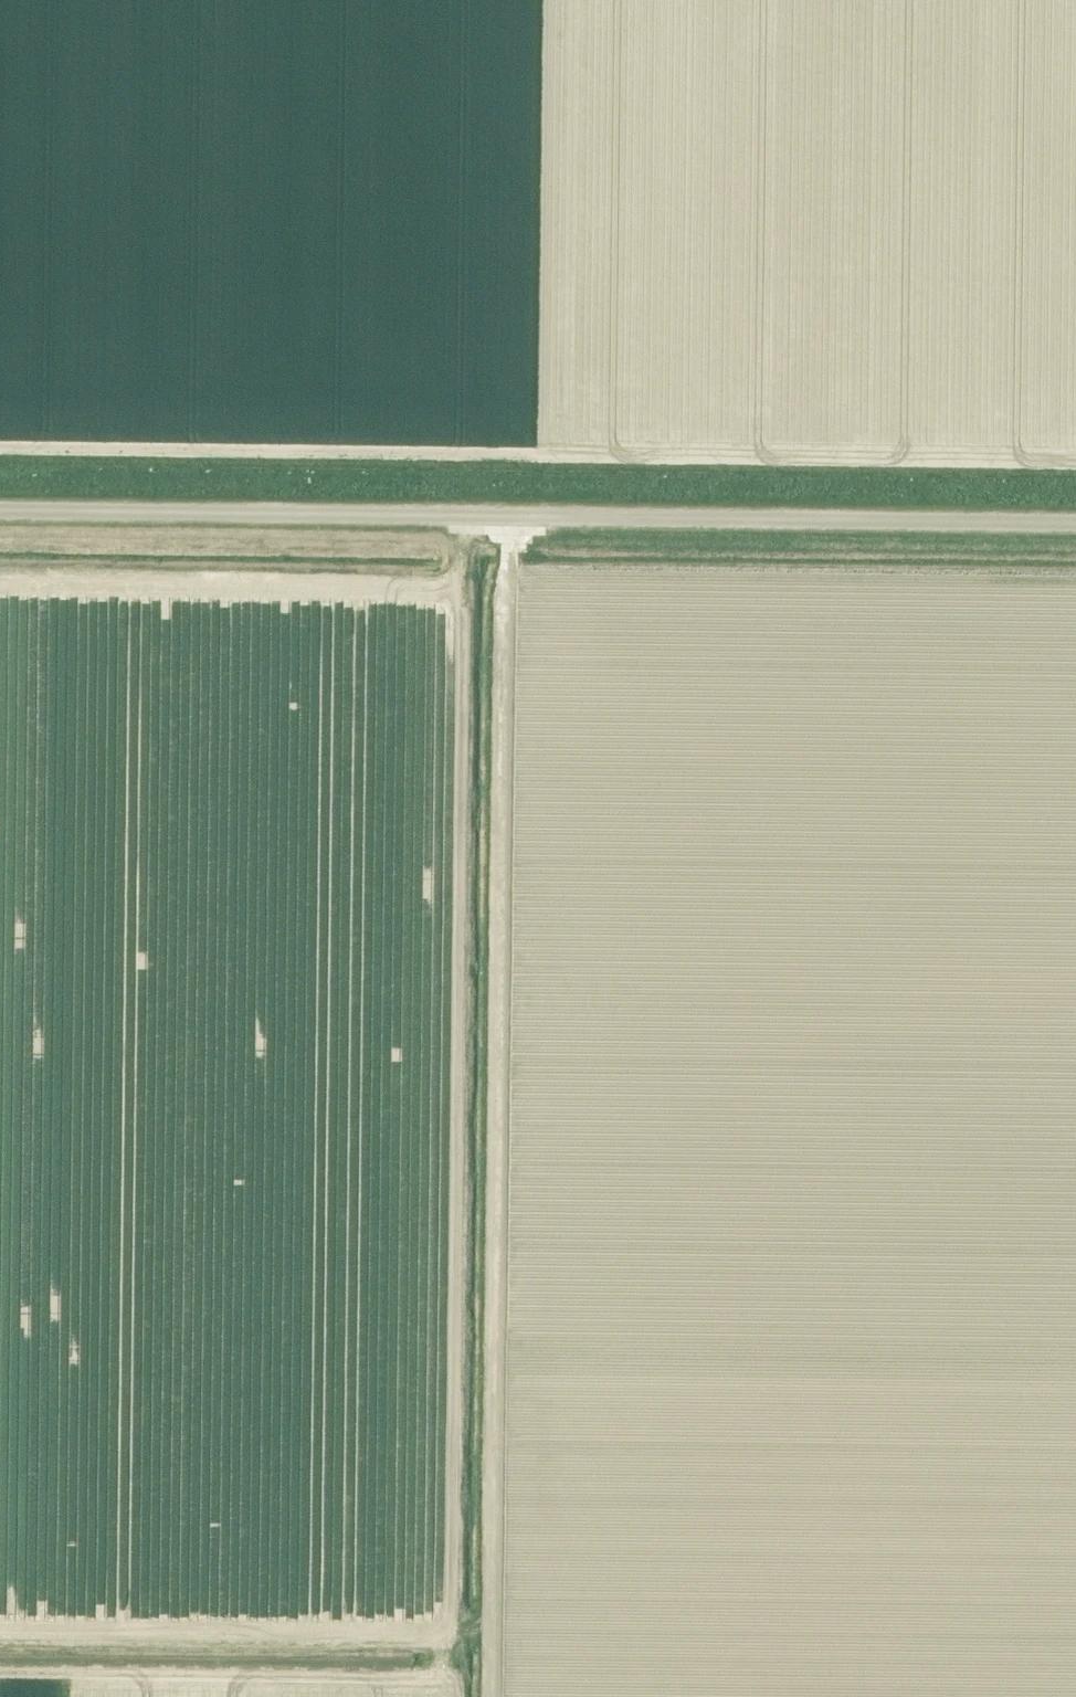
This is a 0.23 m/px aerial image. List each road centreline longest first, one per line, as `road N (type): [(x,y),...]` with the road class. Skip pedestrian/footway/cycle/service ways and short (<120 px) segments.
road 1 (unclassified): [(1075,524),(0,511)]

